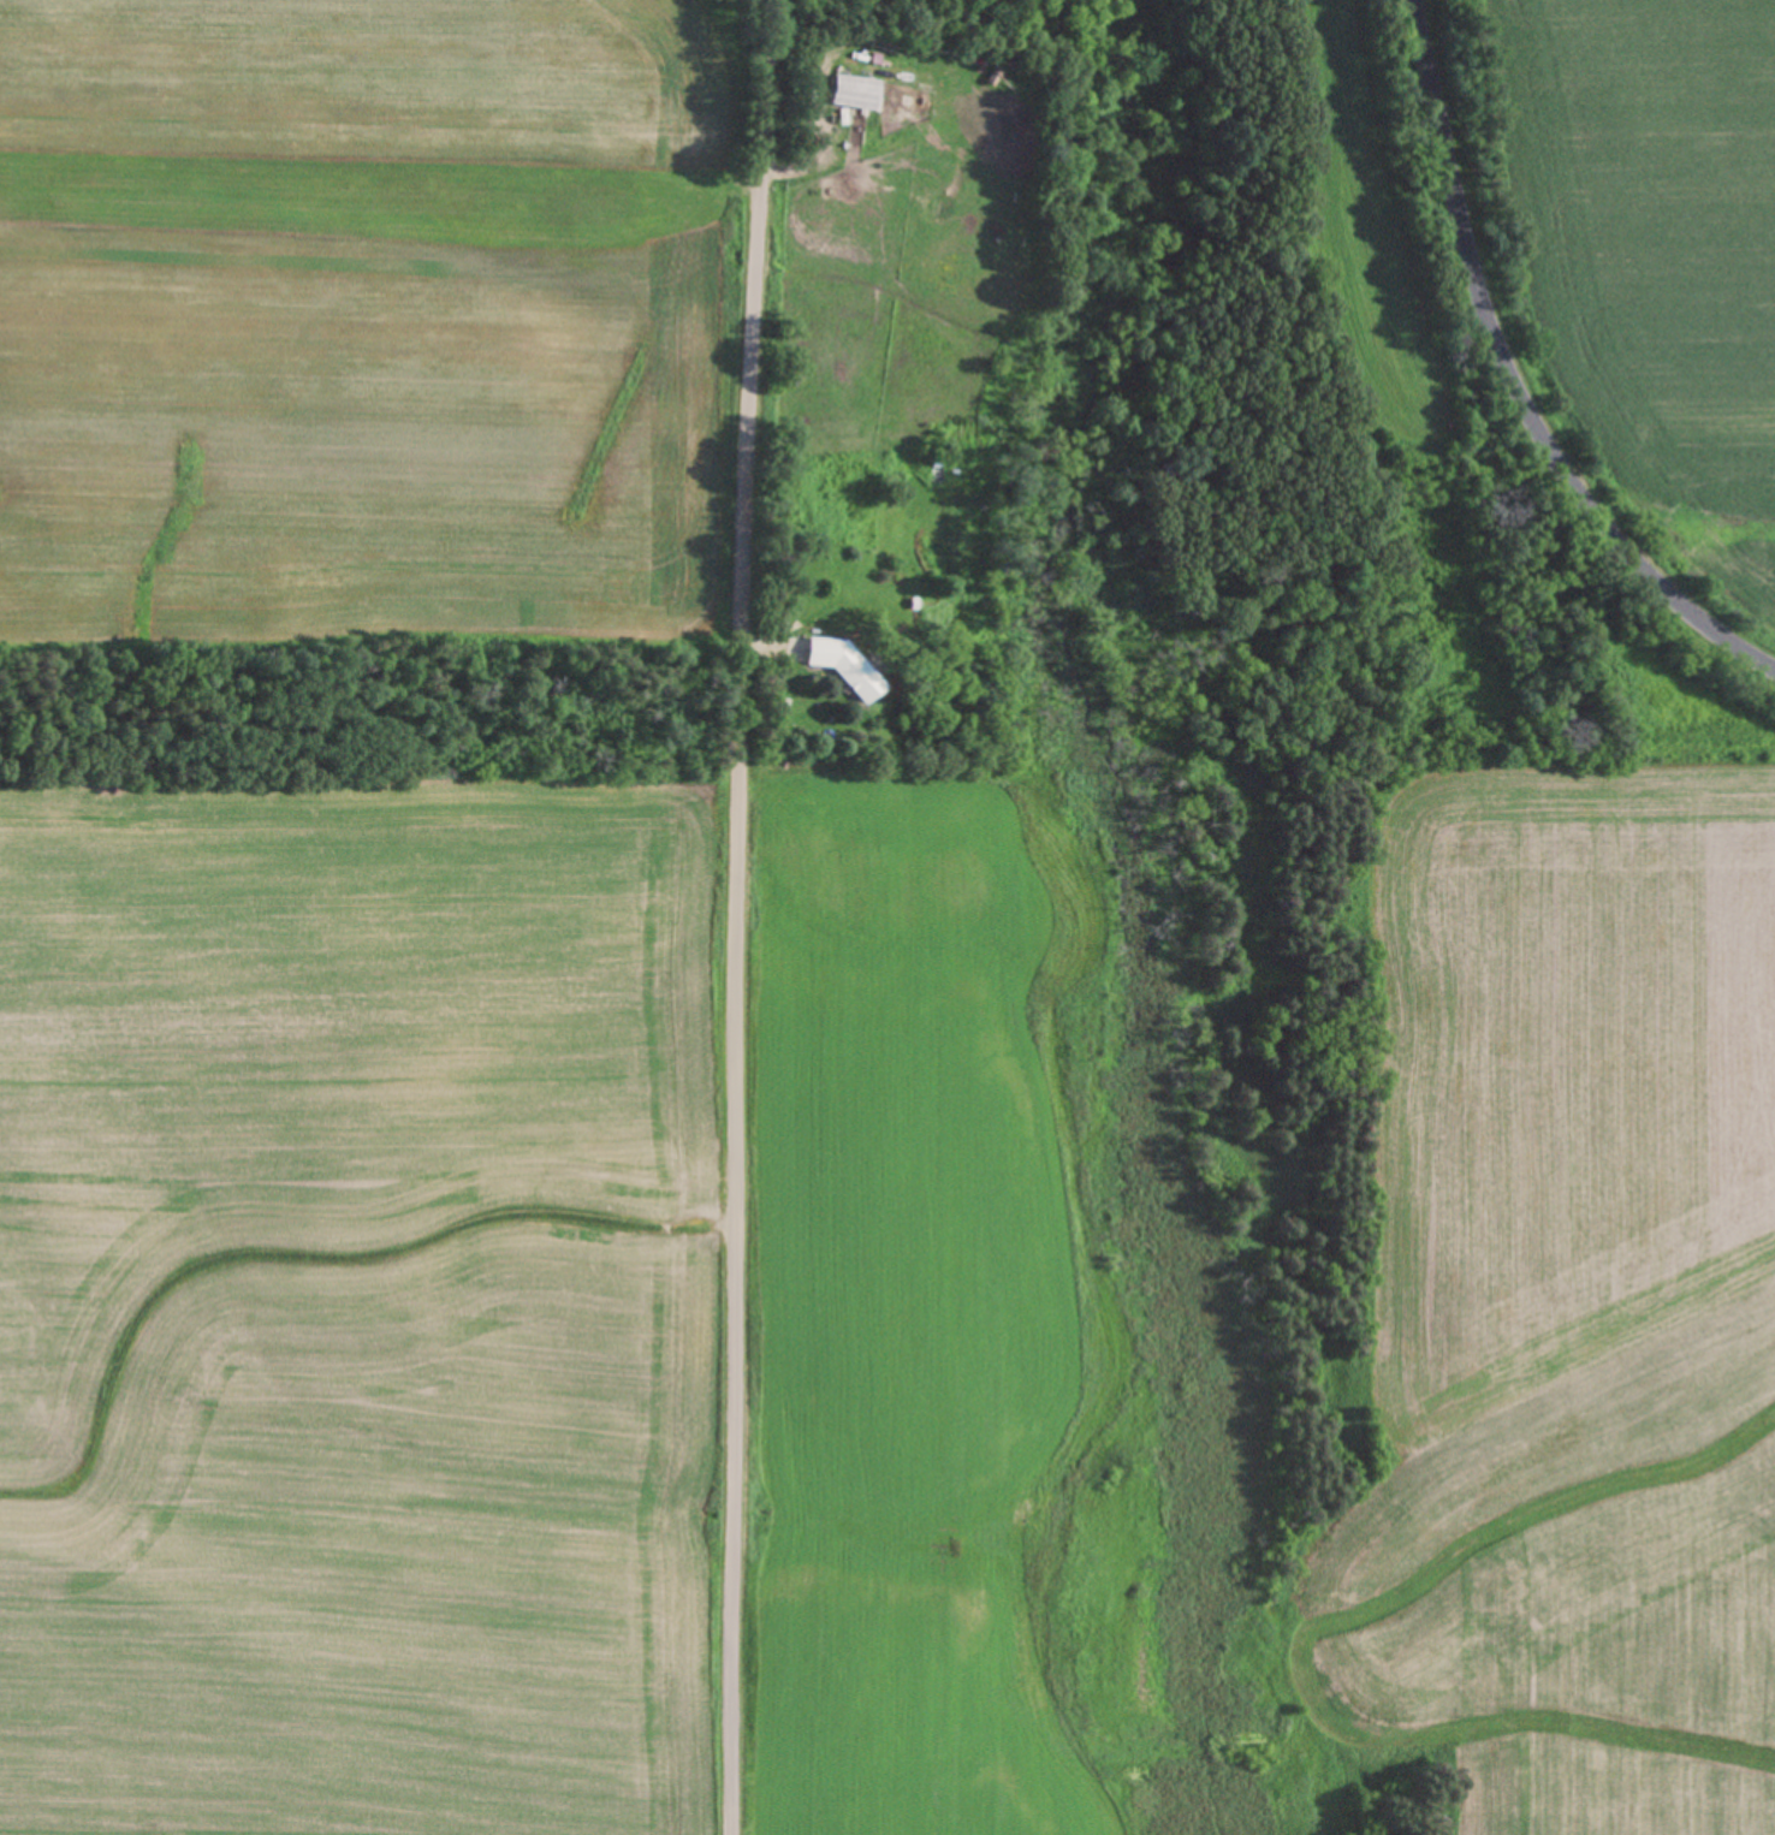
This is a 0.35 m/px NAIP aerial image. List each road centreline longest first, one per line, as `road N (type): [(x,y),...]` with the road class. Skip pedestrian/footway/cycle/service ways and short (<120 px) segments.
road 1 (residential): [(729,1834),(771,0)]
road 2 (residential): [(1774,674),(1666,604),(1524,437),(1485,337),(1413,0)]

